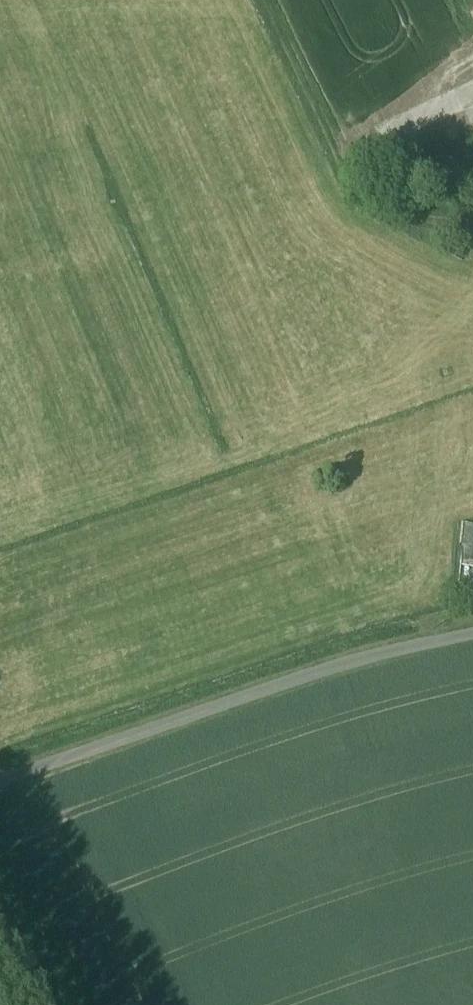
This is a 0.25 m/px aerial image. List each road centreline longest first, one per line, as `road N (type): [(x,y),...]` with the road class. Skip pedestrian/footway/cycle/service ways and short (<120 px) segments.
road 1 (unclassified): [(472,636),(193,702),(0,782)]

